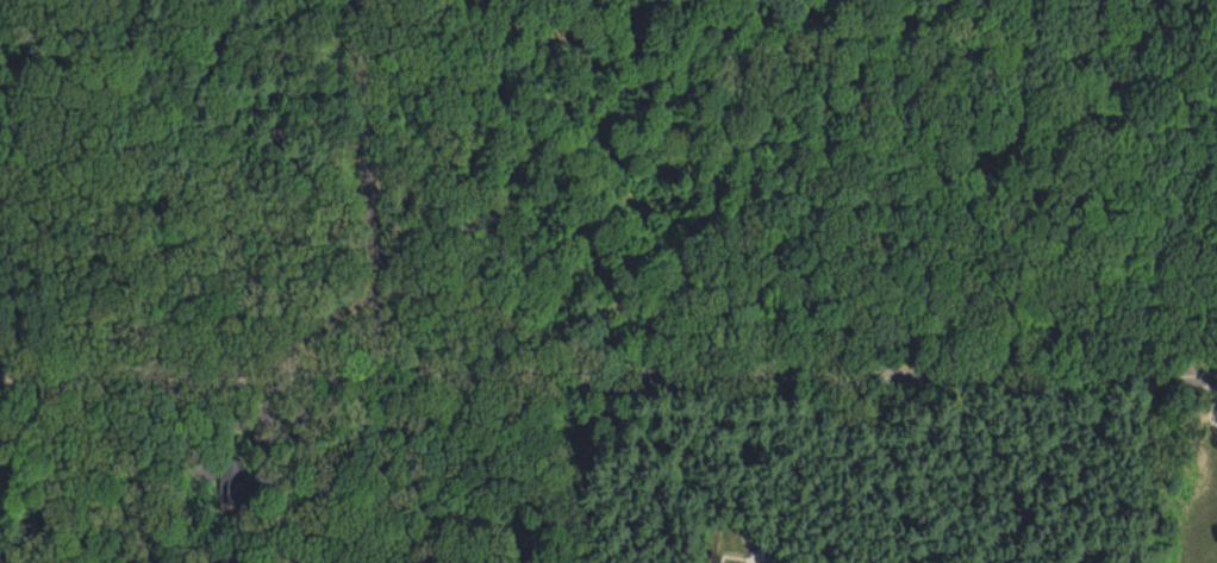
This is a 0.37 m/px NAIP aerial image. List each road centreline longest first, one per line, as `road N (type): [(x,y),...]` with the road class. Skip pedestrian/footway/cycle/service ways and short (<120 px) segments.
road 1 (residential): [(1216,364),(0,382)]
road 2 (residential): [(352,0),(381,377)]

